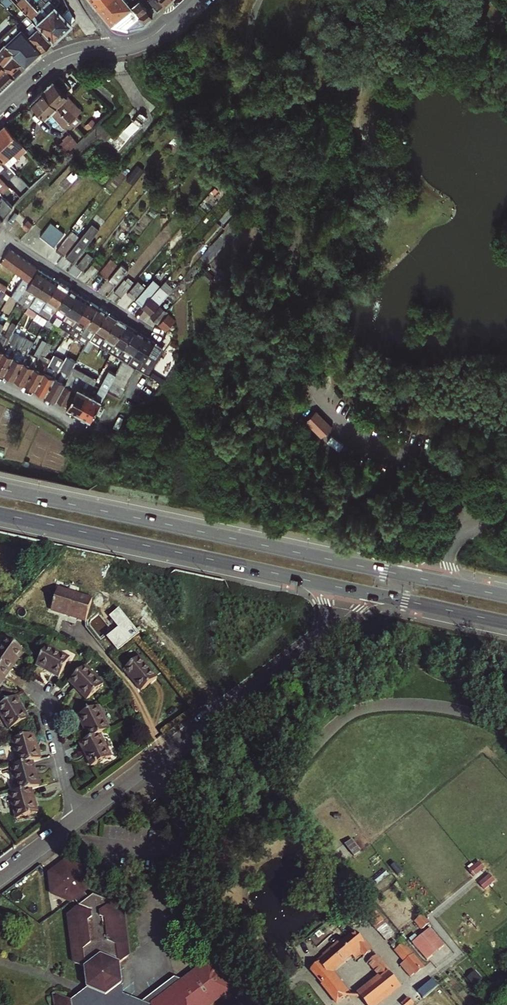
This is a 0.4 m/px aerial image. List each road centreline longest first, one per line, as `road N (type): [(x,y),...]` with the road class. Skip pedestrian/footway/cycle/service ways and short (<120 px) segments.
road 1 (primary): [(506,597),(0,488)]
road 2 (primary): [(0,514),(314,582)]
road 3 (residential): [(78,819),(321,639)]
road 4 (residential): [(193,0),(147,39),(51,63),(0,107)]
road 5 (residential): [(0,244),(4,238),(161,339)]
road 6 (residential): [(47,700),(78,819)]
road 7 (primary): [(388,598),(506,623)]

